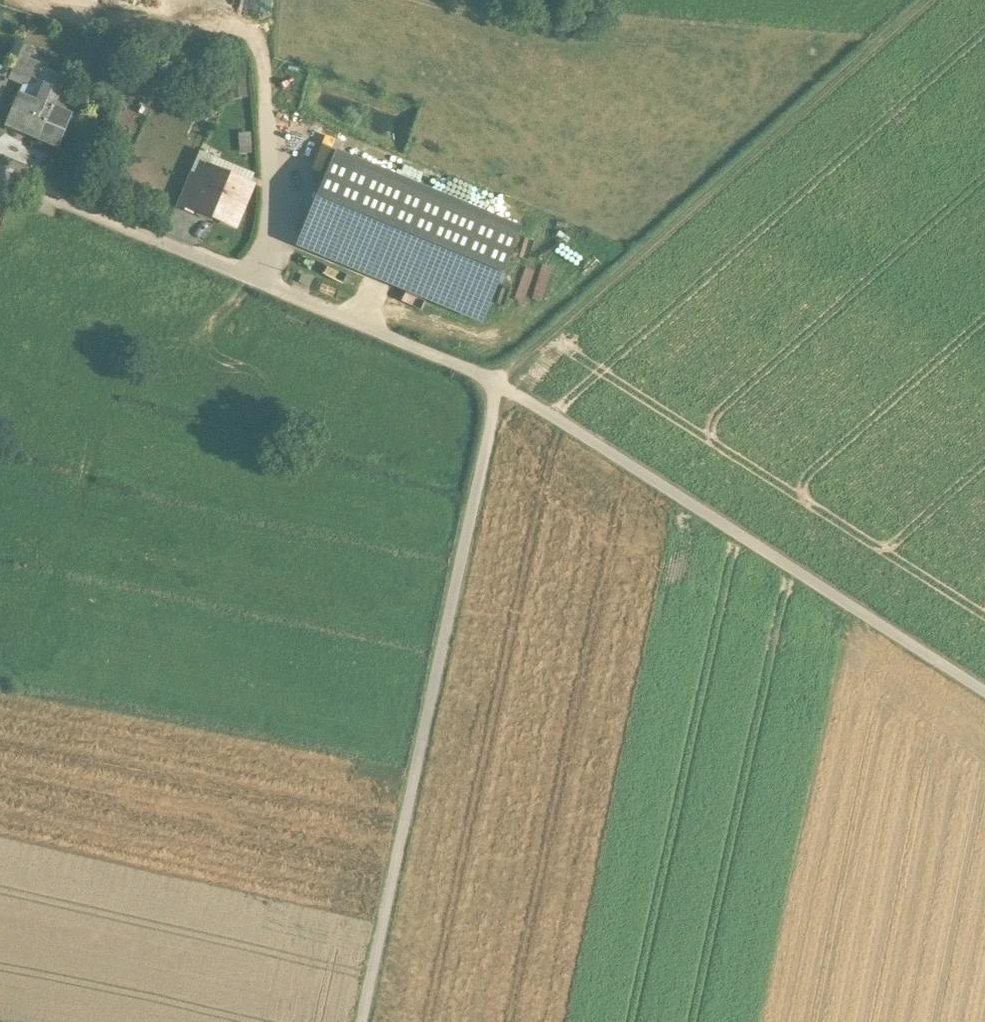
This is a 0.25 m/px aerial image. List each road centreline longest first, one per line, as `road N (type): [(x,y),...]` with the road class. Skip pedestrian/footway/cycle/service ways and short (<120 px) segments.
road 1 (track): [(984,696),(496,386),(263,282)]
road 2 (track): [(360,1021),(496,386)]
road 3 (track): [(957,0),(720,211),(554,331),(496,386)]
road 4 (residential): [(141,231),(0,173)]
road 5 (track): [(263,282),(141,231)]

